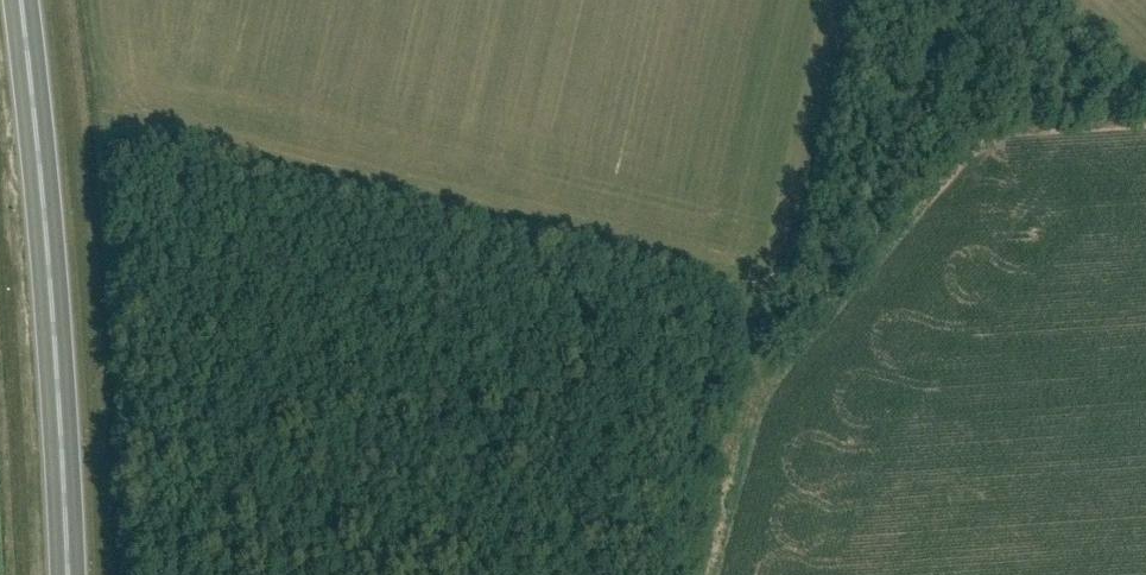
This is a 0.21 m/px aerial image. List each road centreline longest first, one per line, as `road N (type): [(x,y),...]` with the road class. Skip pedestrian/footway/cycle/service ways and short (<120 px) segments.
road 1 (trunk): [(65,574),(60,382),(20,0)]
road 2 (track): [(710,574),(773,294)]

